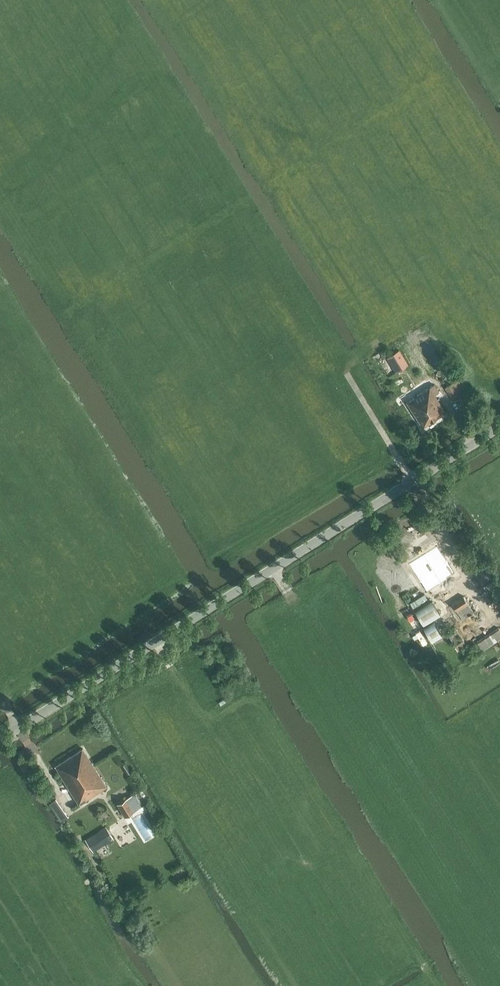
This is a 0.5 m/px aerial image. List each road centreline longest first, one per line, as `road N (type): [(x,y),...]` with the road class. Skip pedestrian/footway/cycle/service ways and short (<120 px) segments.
road 1 (unclassified): [(0,739),(499,426)]
road 2 (track): [(346,372),(413,481)]

